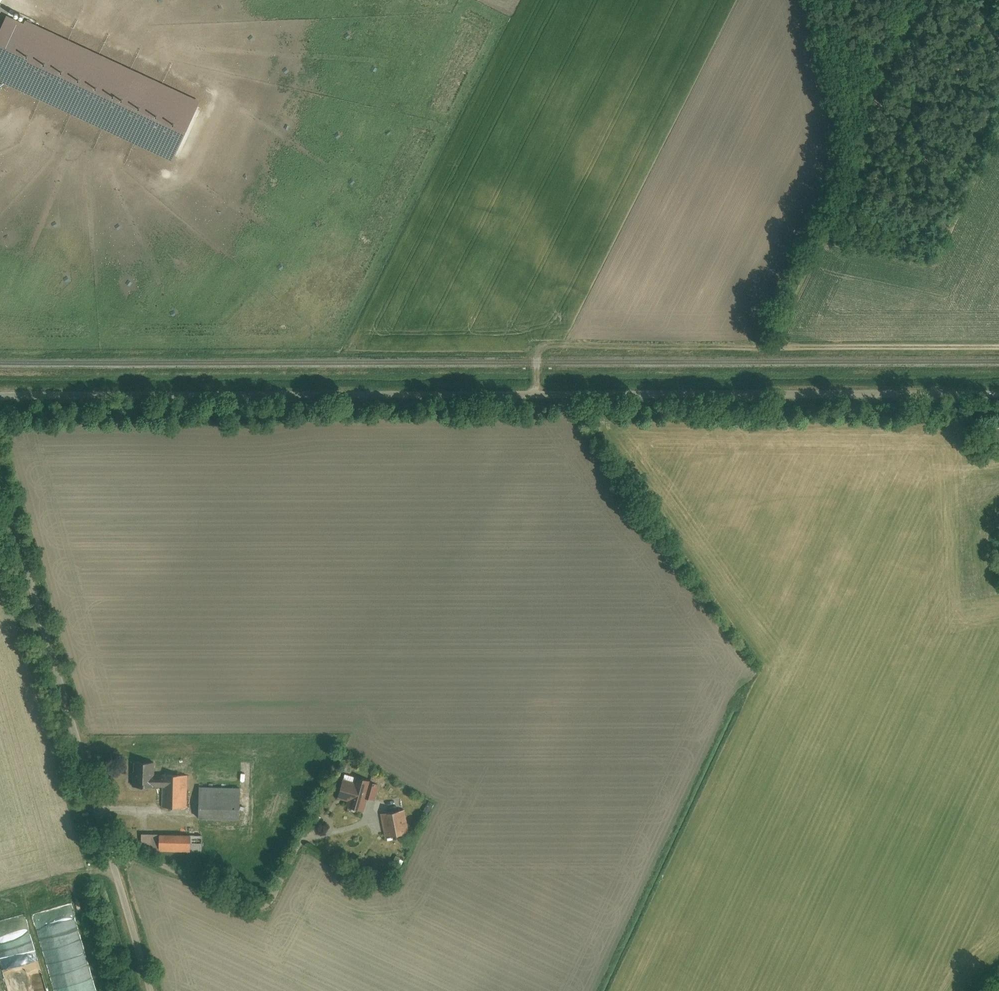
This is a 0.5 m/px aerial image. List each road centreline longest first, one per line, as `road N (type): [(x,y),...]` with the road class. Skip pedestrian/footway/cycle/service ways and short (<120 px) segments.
road 1 (unclassified): [(0,398),(998,389)]
road 2 (unclassified): [(113,848),(0,467)]
road 3 (unclassified): [(113,848),(263,908),(301,842),(358,826)]
road 4 (unclassified): [(154,990),(113,848)]

